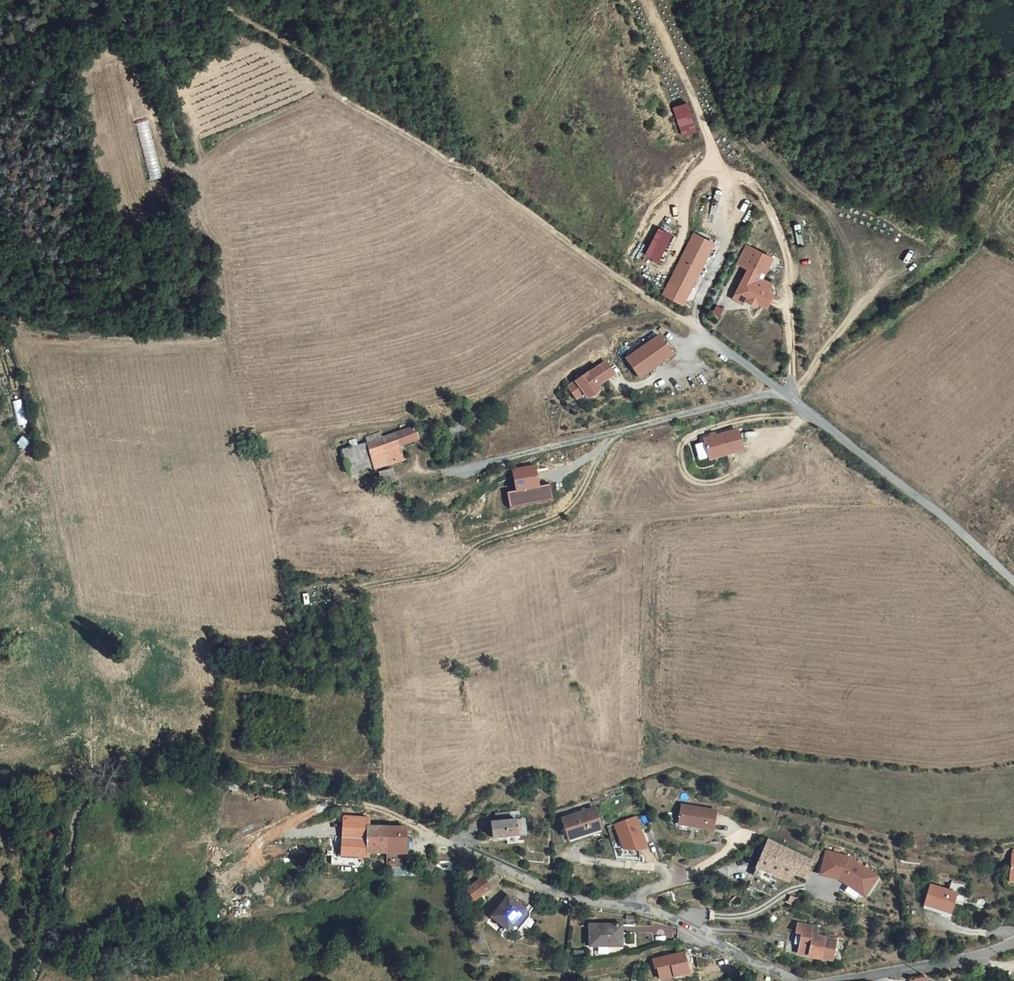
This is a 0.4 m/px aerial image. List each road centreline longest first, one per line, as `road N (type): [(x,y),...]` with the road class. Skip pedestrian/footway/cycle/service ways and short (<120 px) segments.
road 1 (track): [(786,396),(471,168),(183,0)]
road 2 (unclassified): [(1013,584),(929,504),(786,396),(746,399),(455,472)]
road 3 (track): [(428,834),(232,772),(165,765),(111,770),(73,824),(64,887),(34,980)]
road 4 (track): [(0,327),(152,234),(174,204),(183,166),(118,0)]
road 5 (residential): [(428,834),(564,898),(666,916),(787,980)]
road 6 (unclassified): [(847,980),(1013,942)]

